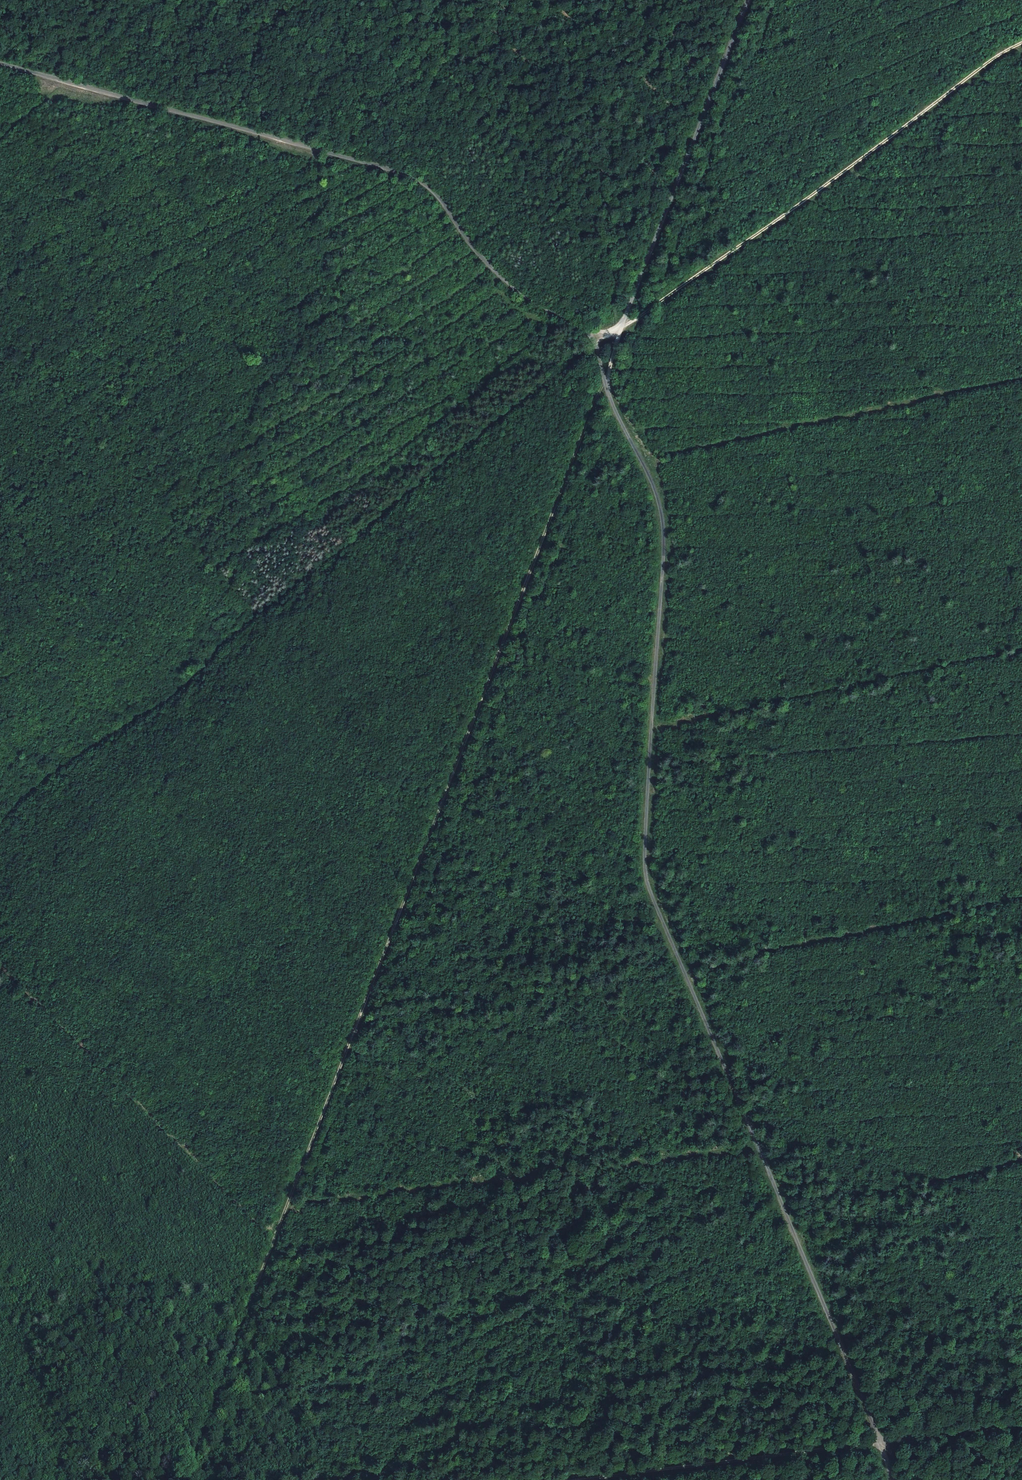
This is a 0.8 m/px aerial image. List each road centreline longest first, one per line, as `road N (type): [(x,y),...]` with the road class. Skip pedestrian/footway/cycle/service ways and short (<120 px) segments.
road 1 (track): [(295,1198),(550,508),(605,380)]
road 2 (track): [(605,380),(652,483),(664,535),(646,877),(757,1147)]
road 3 (track): [(596,336),(517,292),(414,178),(62,80)]
road 4 (track): [(1021,43),(620,328)]
road 5 (track): [(599,350),(263,616)]
road 6 (track): [(620,328),(746,0)]
road 7 (track): [(263,616),(181,692),(75,759),(0,829)]
road 8 (track): [(192,1479),(295,1198)]
road 9 (track): [(785,1210),(882,1444)]
road 10 (track): [(882,1444),(645,1474)]
road 11 (track): [(1021,1429),(882,1444)]

